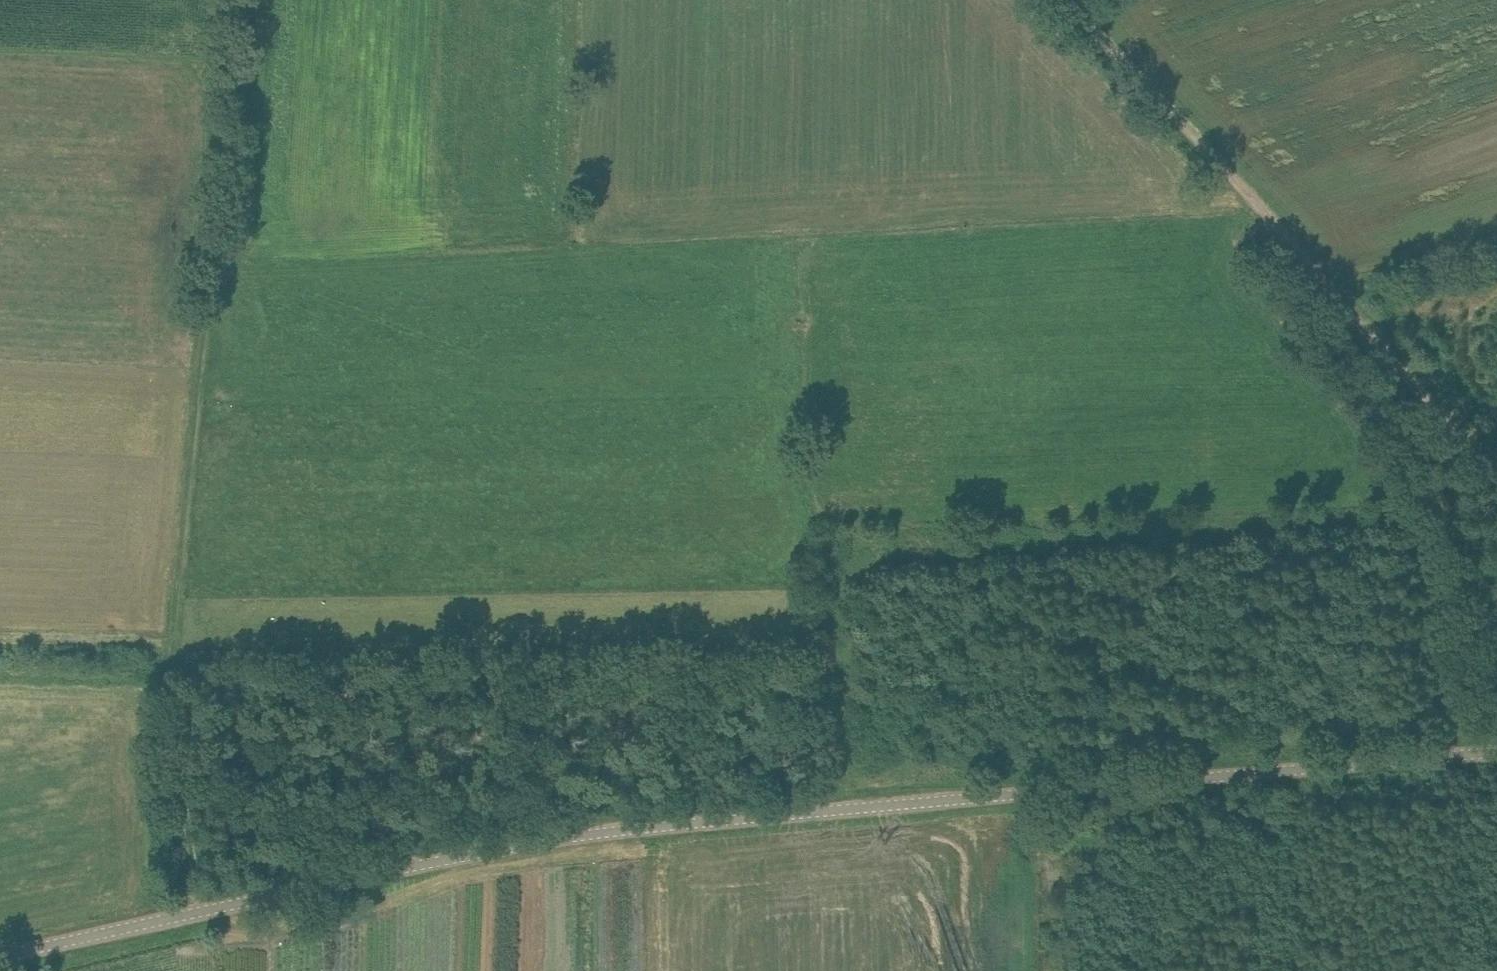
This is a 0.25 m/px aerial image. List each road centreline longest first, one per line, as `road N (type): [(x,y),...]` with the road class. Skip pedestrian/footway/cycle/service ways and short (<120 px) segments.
road 1 (unclassified): [(0,957),(518,845),(1496,751)]
road 2 (track): [(1496,468),(1059,0)]
road 3 (track): [(1496,284),(1356,314)]

